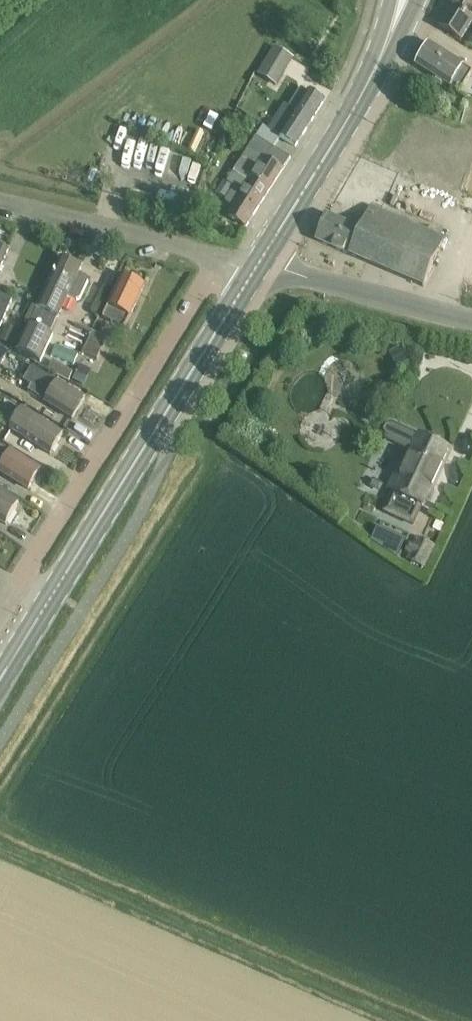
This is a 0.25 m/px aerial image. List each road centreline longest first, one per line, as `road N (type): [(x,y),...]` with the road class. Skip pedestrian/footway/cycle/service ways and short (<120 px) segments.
road 1 (primary): [(55,595),(259,263)]
road 2 (residential): [(231,259),(202,288),(23,576)]
road 3 (primary): [(259,263),(357,111),(403,0)]
road 4 (unclassified): [(231,259),(0,200)]
road 5 (unclassified): [(471,319),(259,263)]

